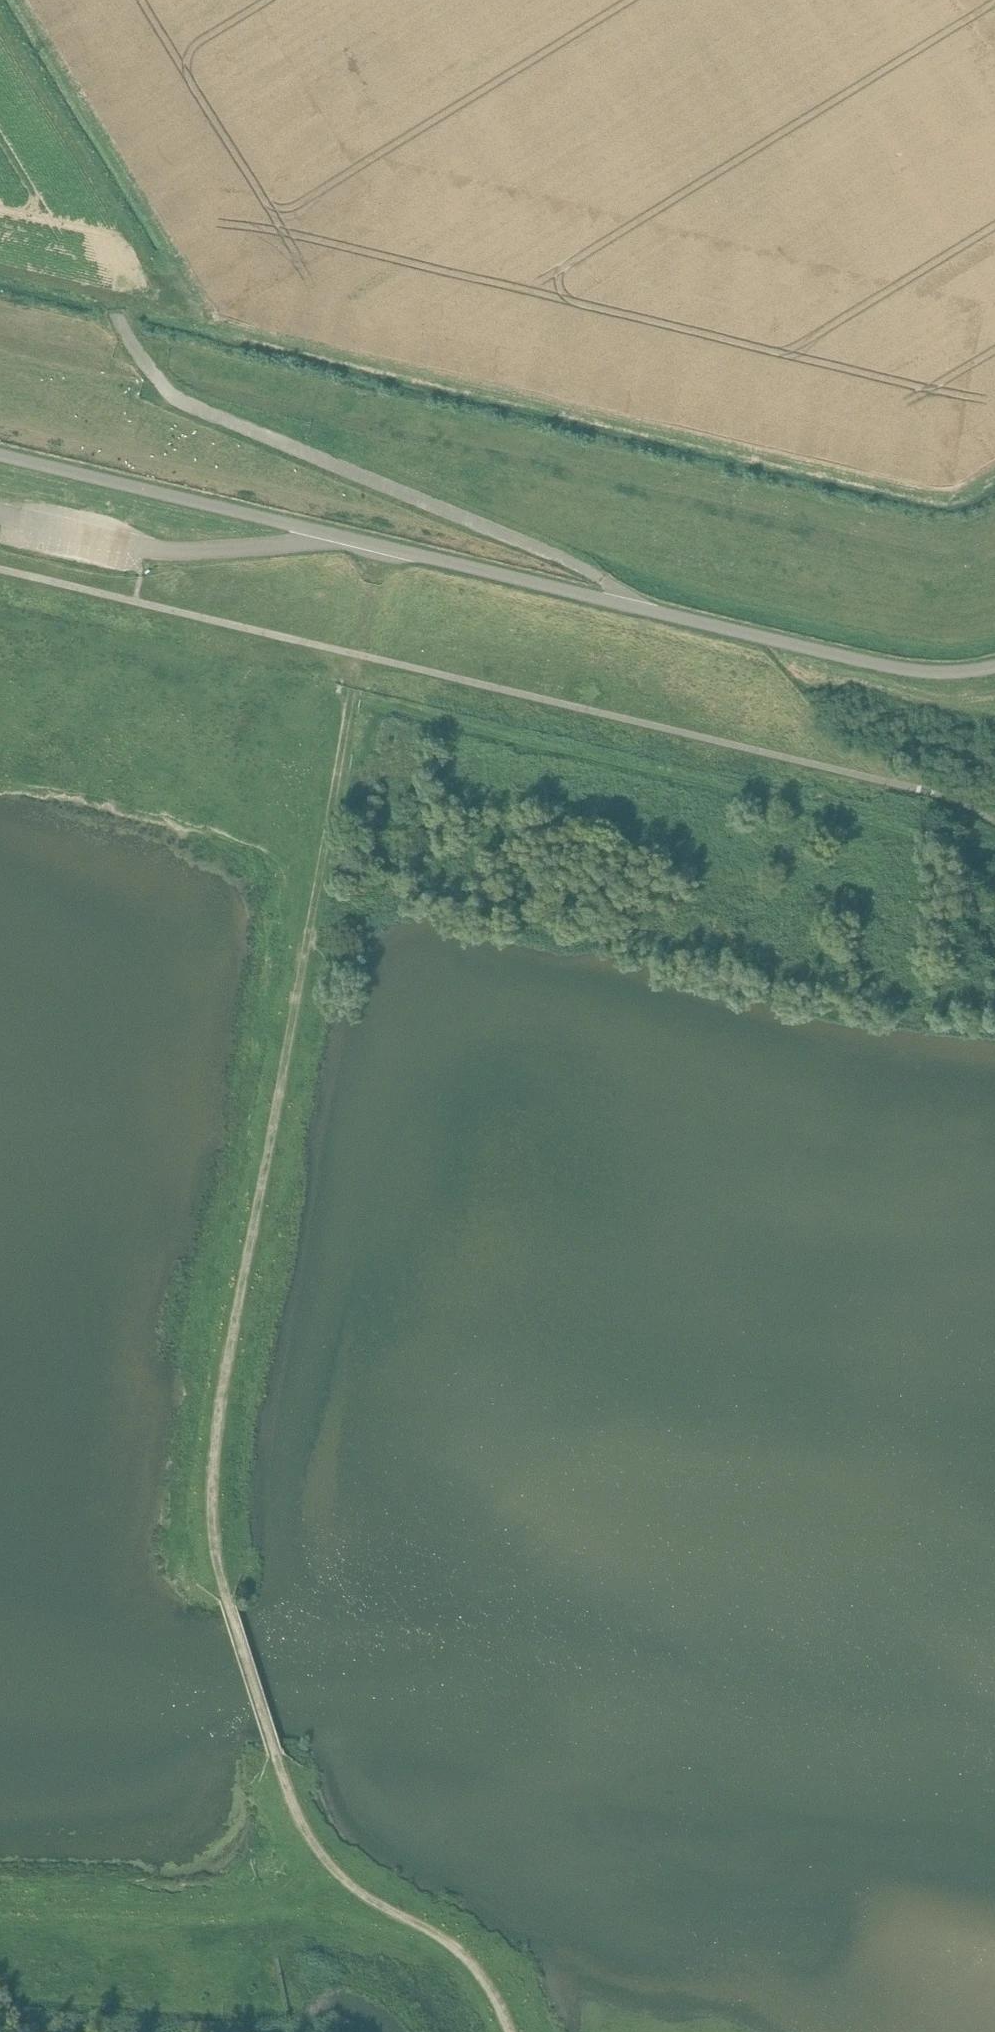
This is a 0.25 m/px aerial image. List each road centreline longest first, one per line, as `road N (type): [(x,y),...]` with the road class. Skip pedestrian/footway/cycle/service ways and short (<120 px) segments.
road 1 (track): [(228,1602),(210,1532),(224,1355),(359,662)]
road 2 (unclassified): [(378,548),(928,676),(994,670)]
road 3 (unclassified): [(378,548),(0,455)]
road 4 (track): [(505,2031),(480,1981),(454,1953),(335,1868),(300,1818),(274,1750)]

